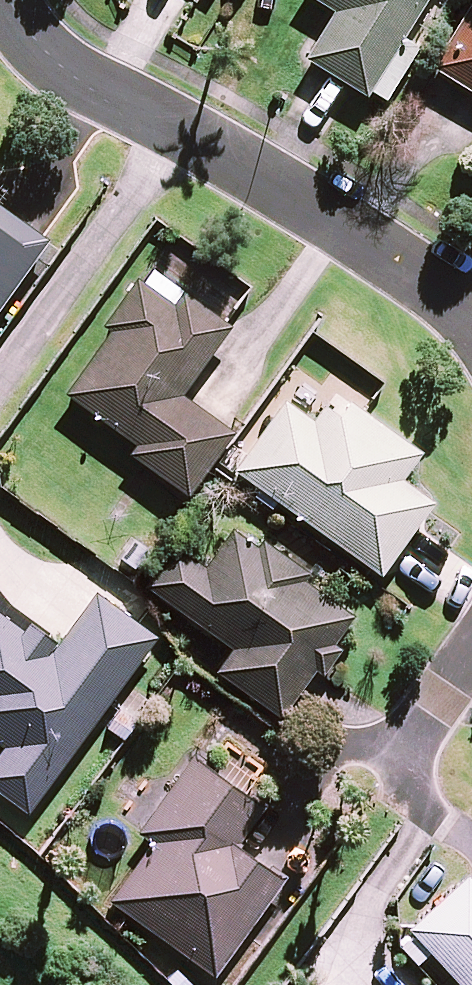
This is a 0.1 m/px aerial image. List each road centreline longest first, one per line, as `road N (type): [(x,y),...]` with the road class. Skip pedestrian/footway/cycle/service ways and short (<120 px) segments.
road 1 (residential): [(471,310),(228,152),(97,85),(42,45),(11,0)]
road 2 (residential): [(390,795),(471,660)]

